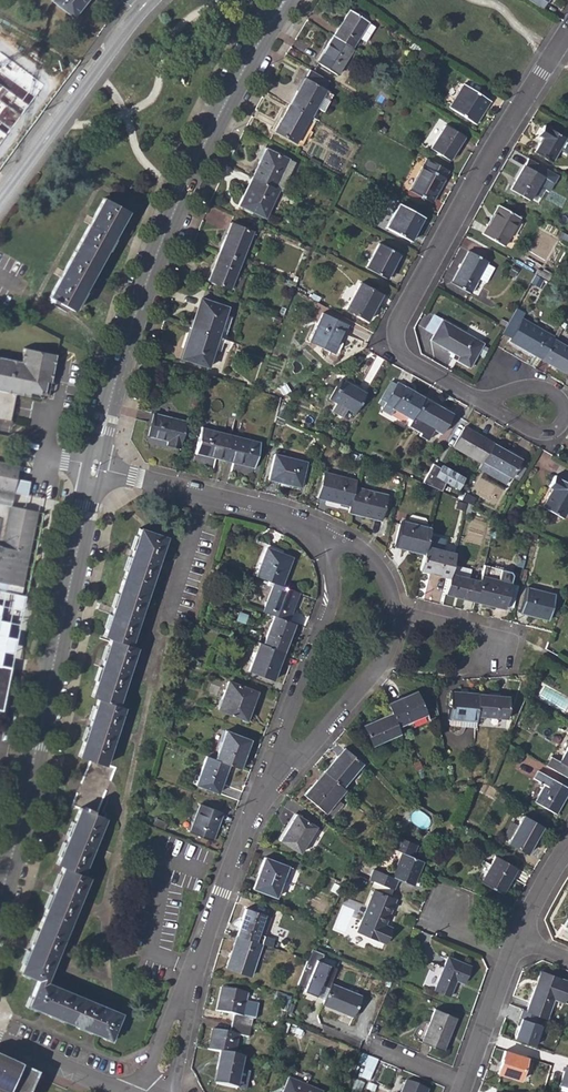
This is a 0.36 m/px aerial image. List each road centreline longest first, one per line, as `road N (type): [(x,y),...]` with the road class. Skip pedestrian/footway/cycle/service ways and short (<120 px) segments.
road 1 (tertiary): [(95,469),(136,313),(179,203),(286,0)]
road 2 (residential): [(567,35),(396,326),(409,360),(483,403)]
road 3 (tertiary): [(0,899),(95,469)]
road 4 (residential): [(153,1091),(258,802)]
road 5 (residential): [(297,520),(322,547),(331,592),(258,802)]
road 6 (residential): [(0,203),(152,0)]
road 7 (residential): [(258,802),(371,676),(395,614)]
road 8 (residential): [(297,520),(95,469)]
road 9 (residential): [(483,403),(531,430),(563,423),(556,395),(522,389)]
road 10 (residential): [(395,614),(360,550),(297,520)]
road 11 (residential): [(464,1084),(509,956)]
road 12 (residential): [(0,1041),(125,1091)]

